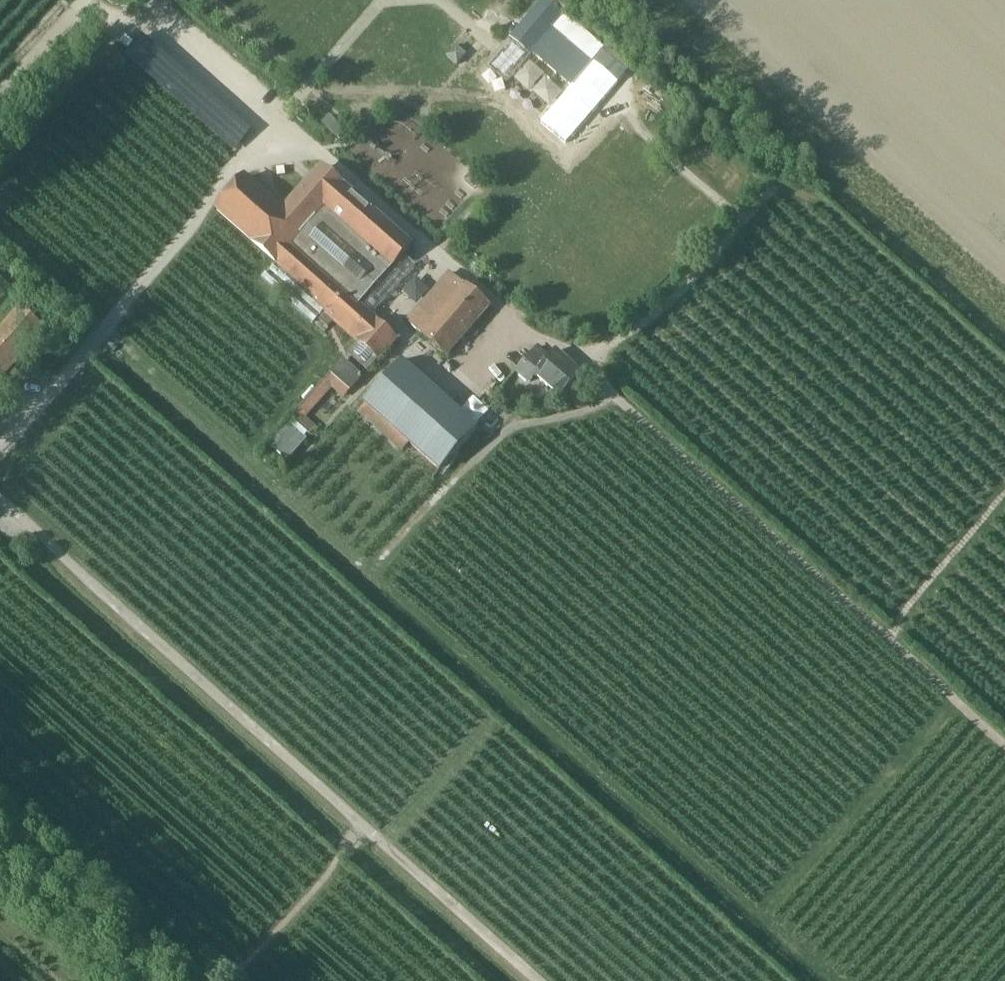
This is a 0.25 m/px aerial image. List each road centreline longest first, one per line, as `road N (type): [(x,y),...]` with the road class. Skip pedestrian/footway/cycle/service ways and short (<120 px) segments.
road 1 (track): [(833,980),(364,571),(513,425),(618,399)]
road 2 (track): [(540,980),(0,501)]
road 3 (track): [(0,452),(277,125)]
road 4 (track): [(889,638),(618,399)]
road 5 (track): [(364,571),(108,327)]
road 6 (track): [(746,221),(776,188),(817,199),(1004,372)]
road 7 (track): [(1004,744),(889,638),(1004,494)]
road 8 (track): [(213,980),(0,791)]
road 9 (track): [(575,358),(604,348),(667,305),(746,221)]
road 10 (track): [(237,980),(365,824)]
road 11 (track): [(727,203),(625,108)]
road 12 (track): [(0,91),(85,0)]

